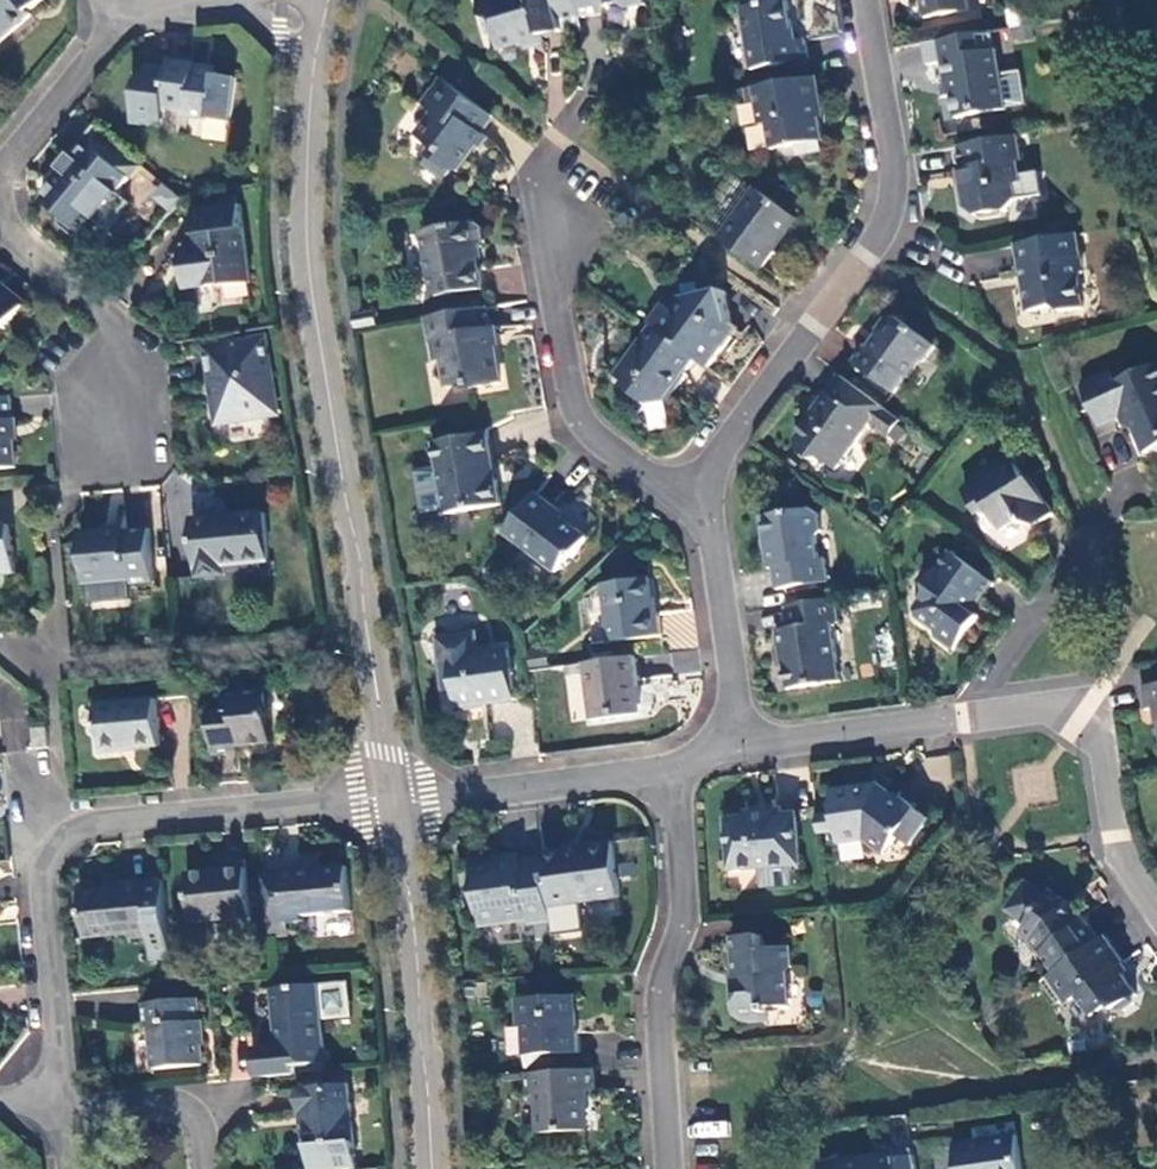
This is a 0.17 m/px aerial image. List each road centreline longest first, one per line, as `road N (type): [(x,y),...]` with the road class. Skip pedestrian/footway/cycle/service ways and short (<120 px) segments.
road 1 (residential): [(324,21),(301,237),(398,803)]
road 2 (residential): [(66,1095),(50,876),(65,839),(106,824),(398,803)]
road 3 (residential): [(870,0),(898,157),(892,214),(697,494)]
road 4 (residential): [(674,772),(688,912),(661,1021),(670,1168)]
road 5 (residential): [(398,803),(433,1168)]
road 6 (residential): [(697,494),(662,483),(599,443),(584,422),(557,278),(567,197)]
road 7 (residential): [(966,725),(1093,707),(1119,857),(1156,913)]
road 8 (residential): [(1125,494),(966,725)]
road 9 (residential): [(398,803),(674,772)]
road 10 (residential): [(697,494),(715,546),(743,758)]
road 11 (residential): [(0,219),(130,343),(121,431)]
road 12 (residential): [(743,758),(966,725)]
road 13 (residential): [(115,14),(242,4),(324,21)]
road 14 (residential): [(115,14),(0,180)]

